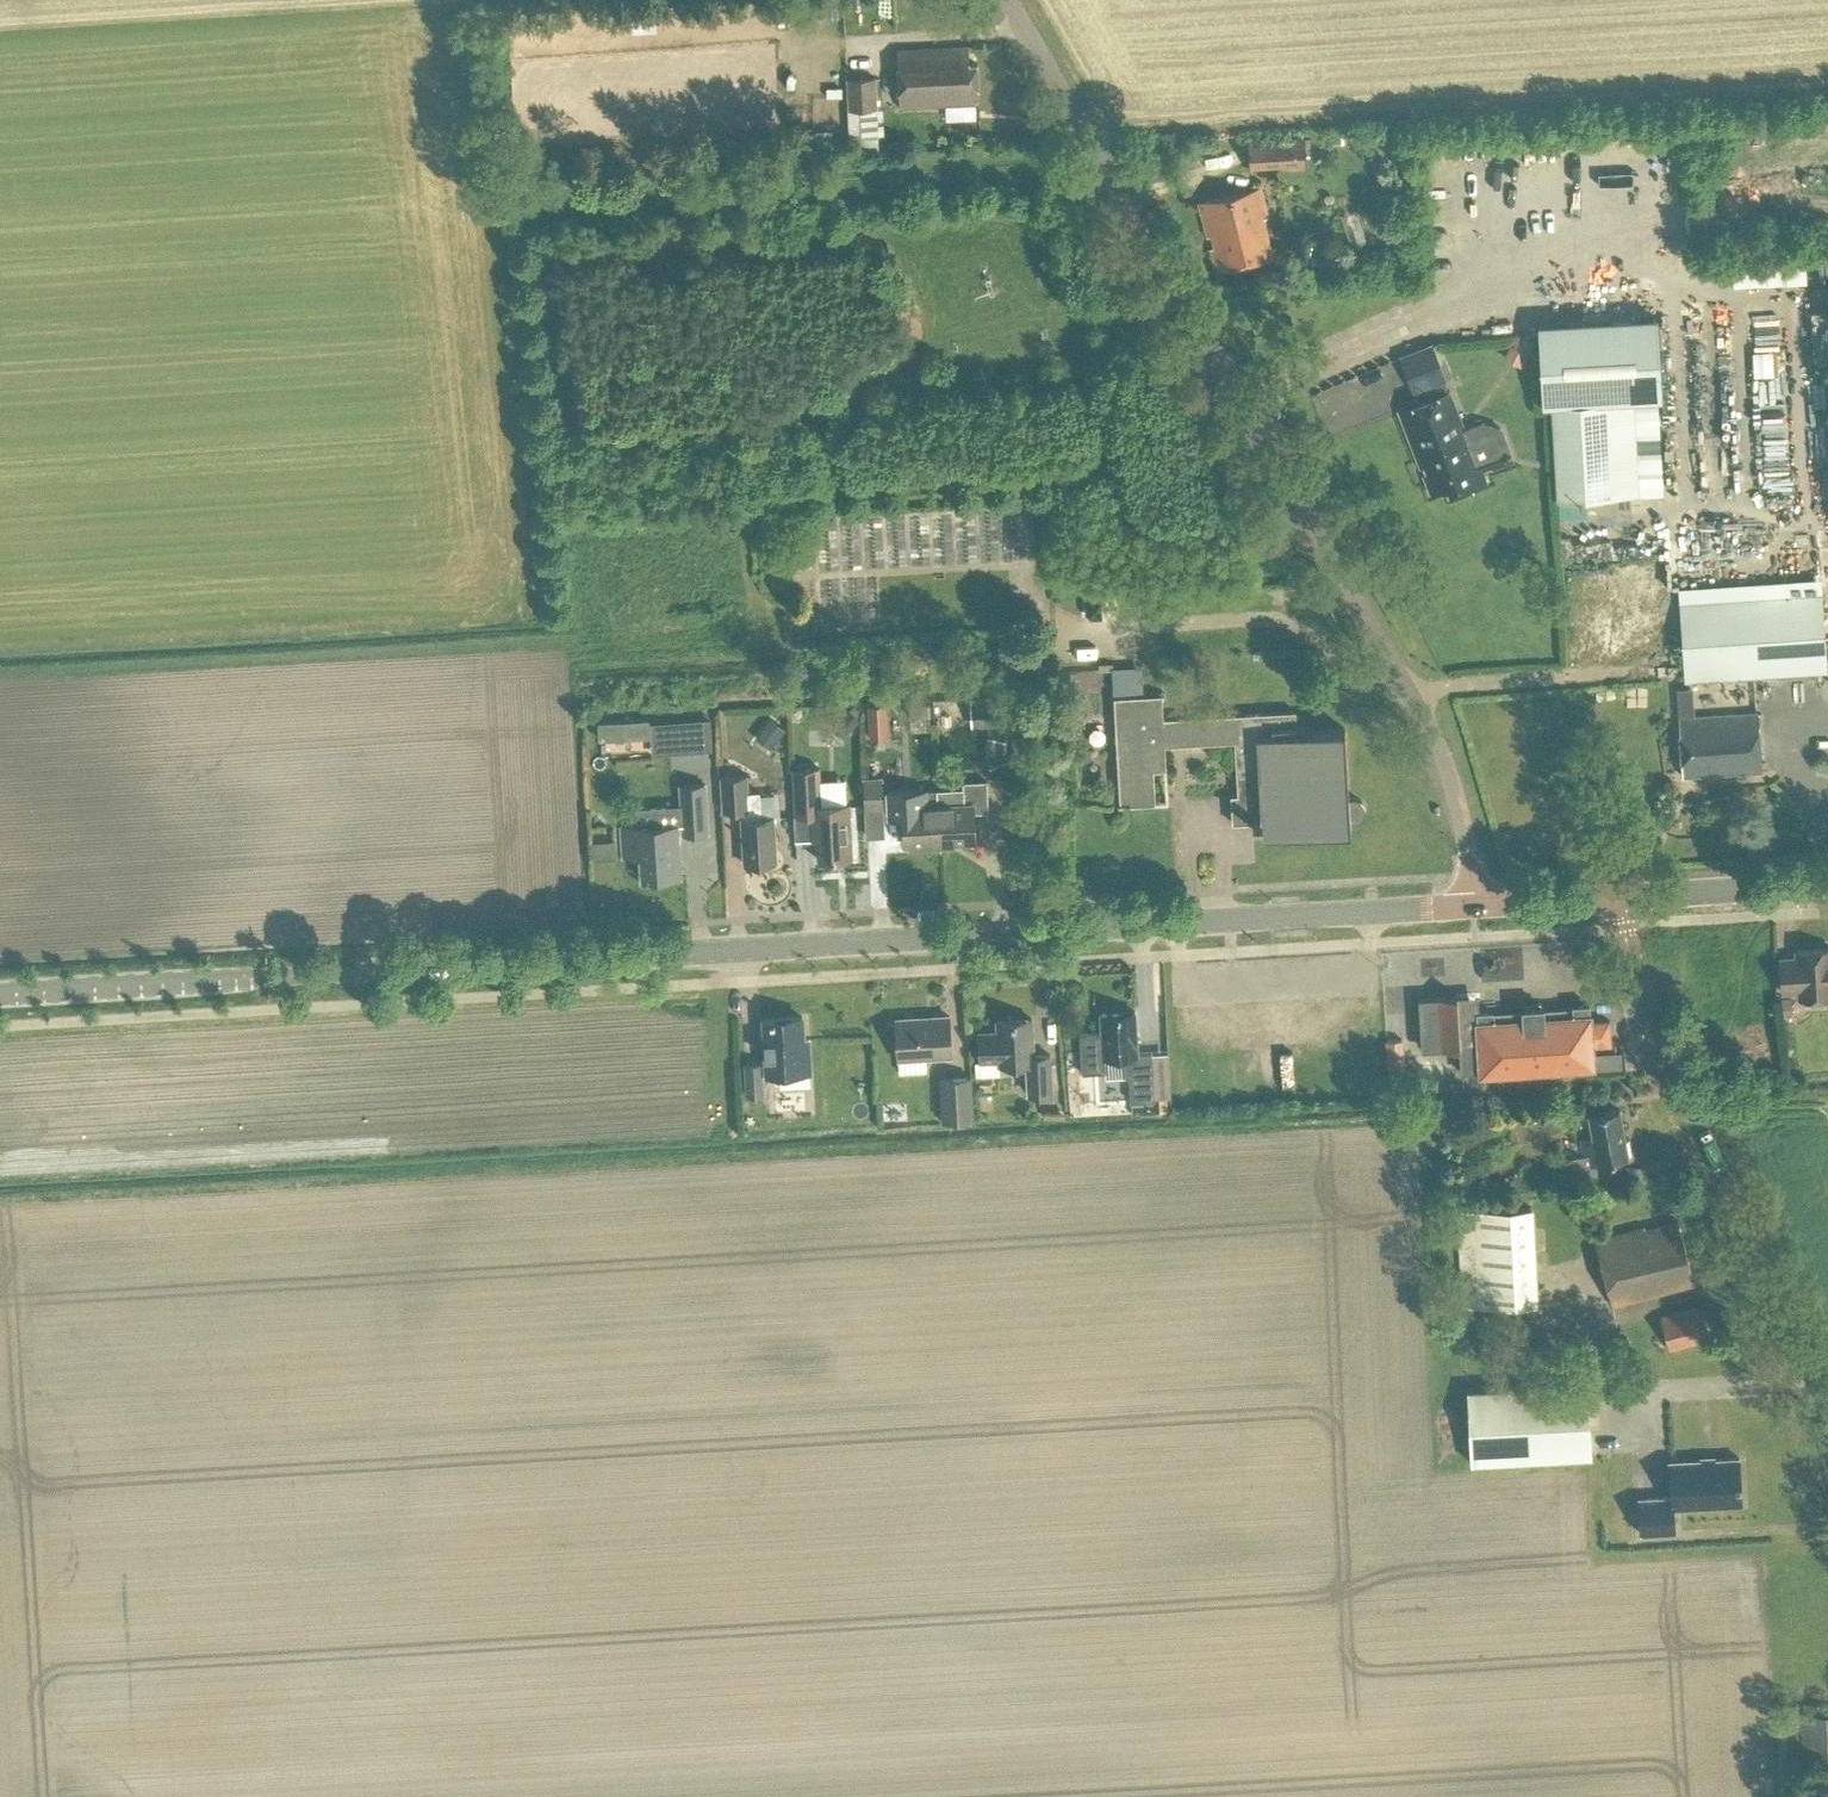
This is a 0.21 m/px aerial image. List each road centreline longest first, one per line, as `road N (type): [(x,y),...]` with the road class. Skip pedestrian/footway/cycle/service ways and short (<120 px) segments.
road 1 (tertiary): [(267,978),(1478,906)]
road 2 (unclassified): [(1478,906),(1440,748),(1295,483),(1008,0)]
road 3 (unclassified): [(1827,1408),(1665,1037),(1620,896)]
road 4 (tertiary): [(267,978),(0,994)]
road 5 (tertiary): [(1620,896),(1827,883)]
road 6 (tertiary): [(1478,906),(1620,896)]

